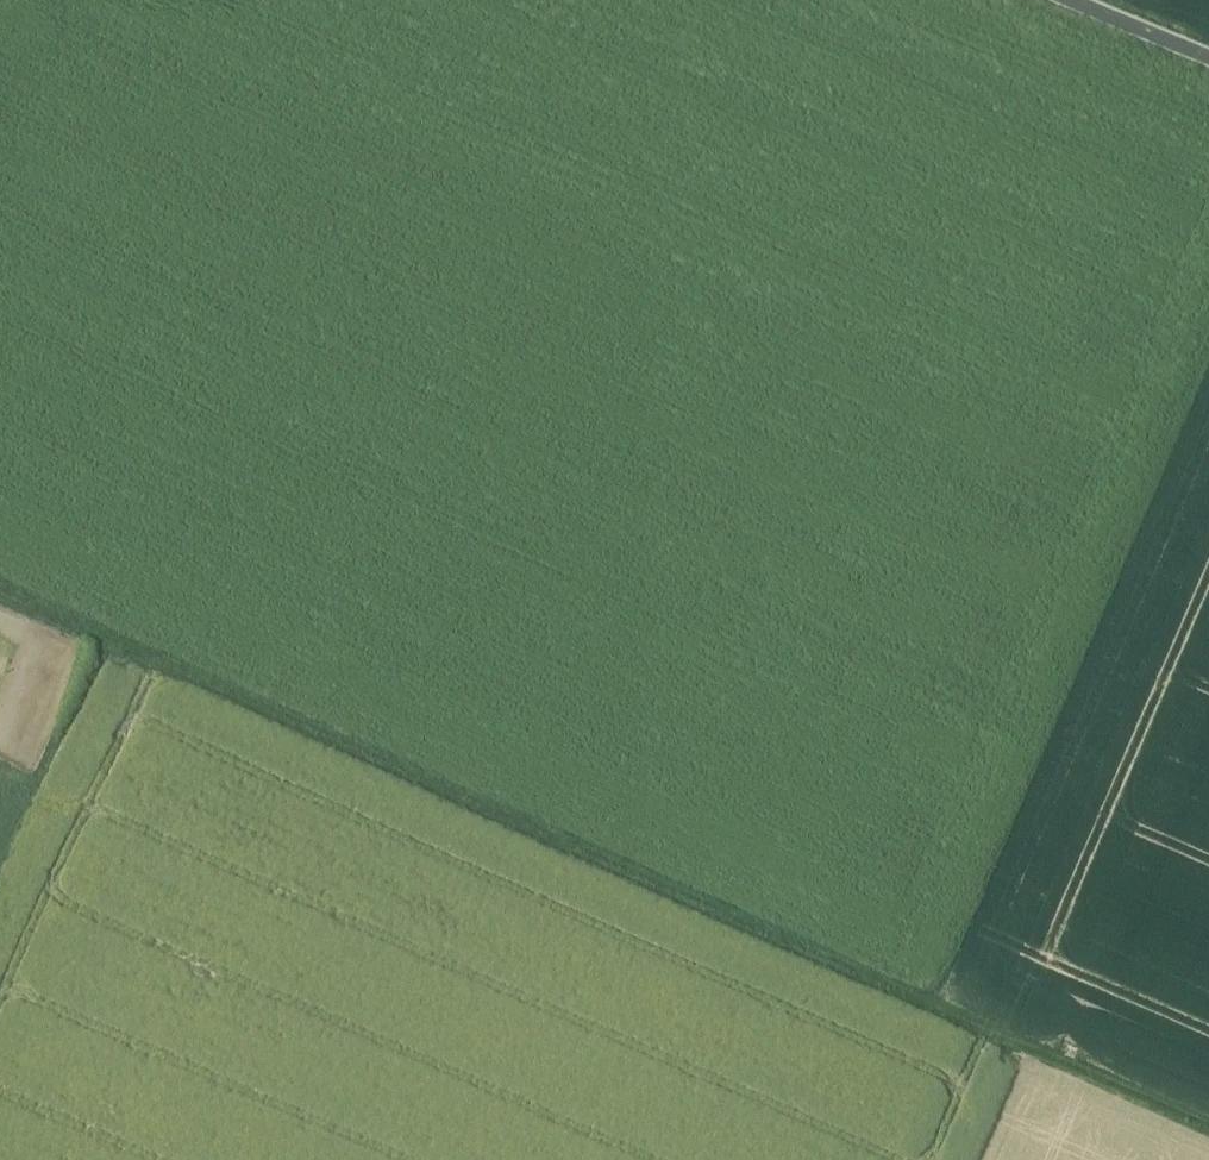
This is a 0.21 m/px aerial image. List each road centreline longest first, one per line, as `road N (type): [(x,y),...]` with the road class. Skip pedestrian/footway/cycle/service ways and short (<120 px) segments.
road 1 (track): [(0,593),(1208,1132)]
road 2 (track): [(1070,0),(1208,58)]

